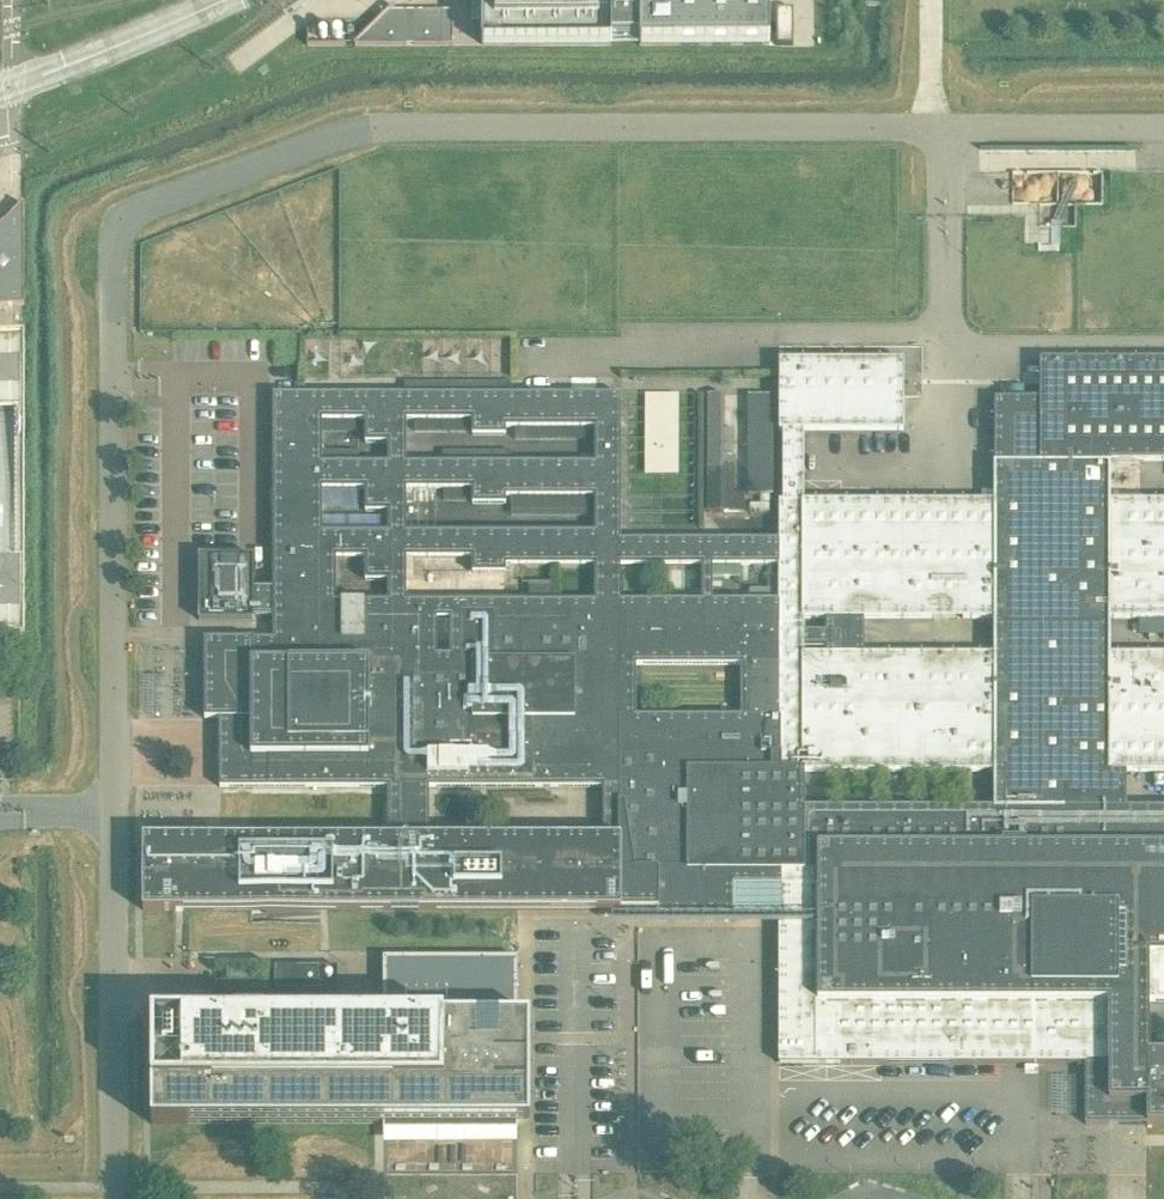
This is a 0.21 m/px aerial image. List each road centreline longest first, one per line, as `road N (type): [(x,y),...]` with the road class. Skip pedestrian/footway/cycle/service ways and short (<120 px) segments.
road 1 (unclassified): [(113,1198),(113,229),(121,218),(373,129),(1163,128)]

